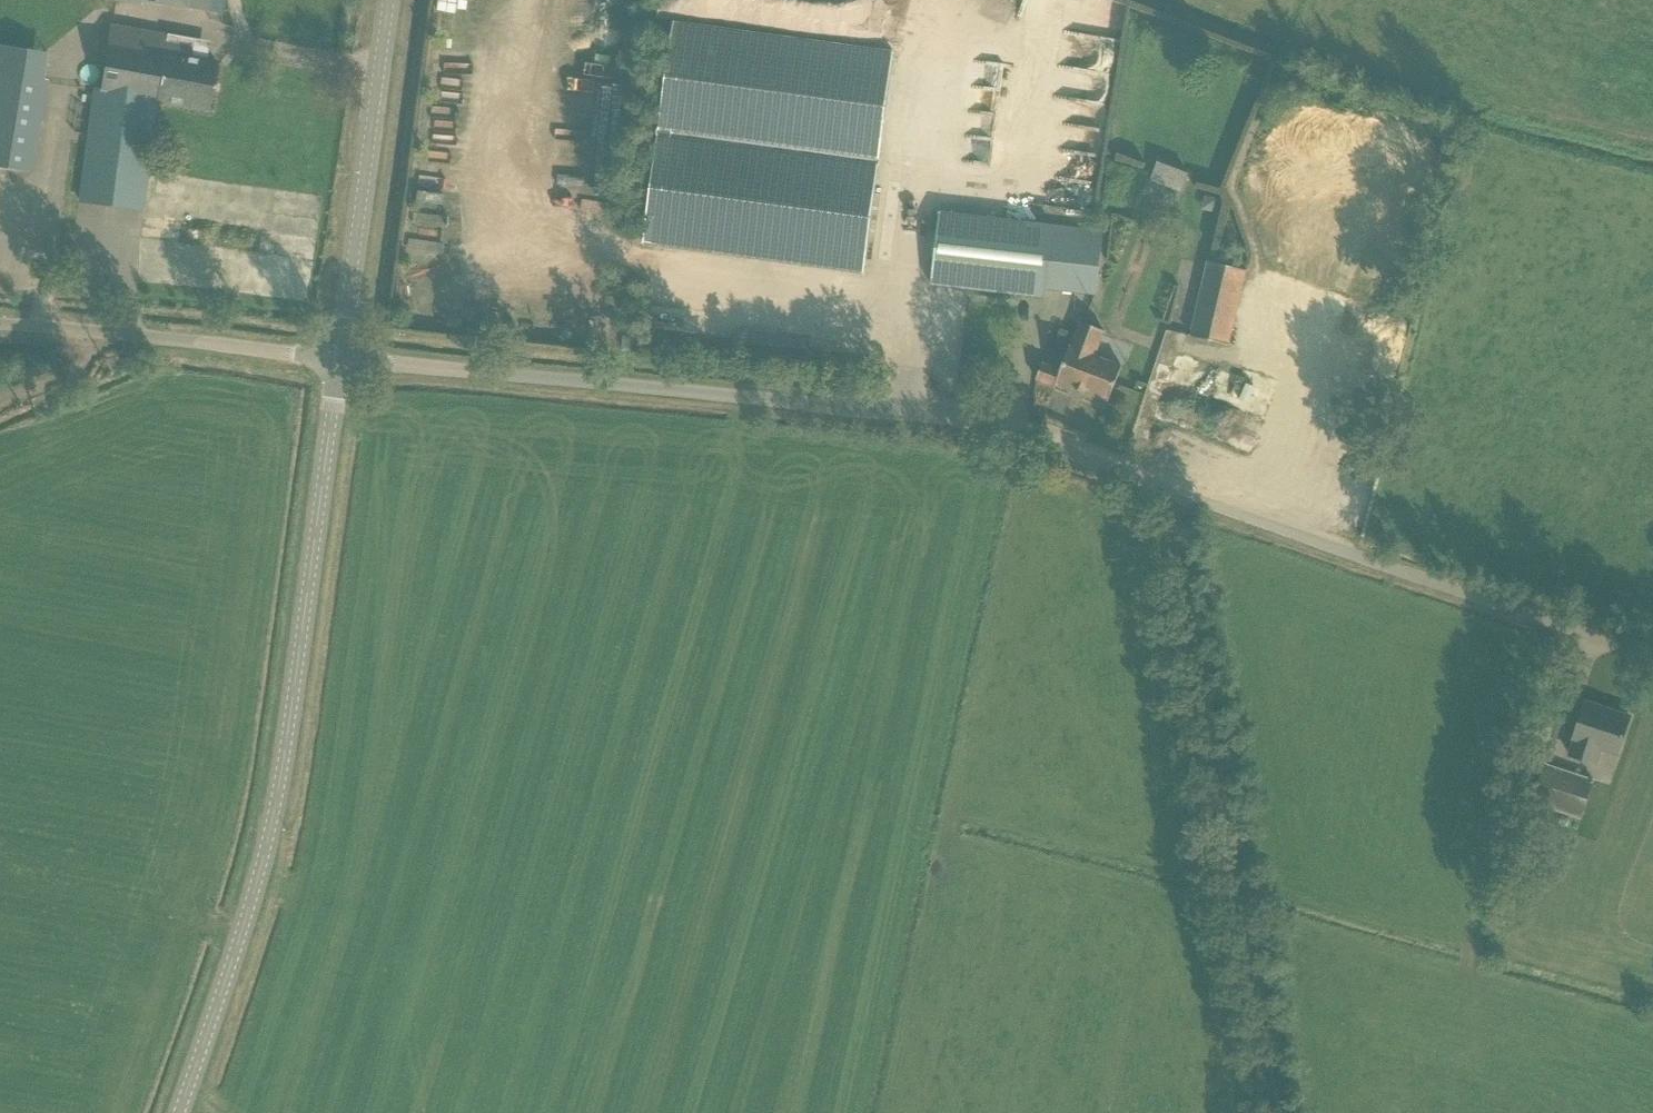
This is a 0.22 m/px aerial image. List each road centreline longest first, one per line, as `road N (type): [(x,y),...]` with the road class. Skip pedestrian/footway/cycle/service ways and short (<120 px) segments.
road 1 (unclassified): [(1652,658),(974,422),(339,358)]
road 2 (unclassified): [(179,1112),(268,838),(339,358)]
road 3 (track): [(1179,493),(1173,515),(1274,1112)]
road 4 (unclassified): [(339,358),(388,0)]
road 5 (unclassified): [(339,358),(0,329)]
road 6 (track): [(0,398),(73,368),(106,333)]

